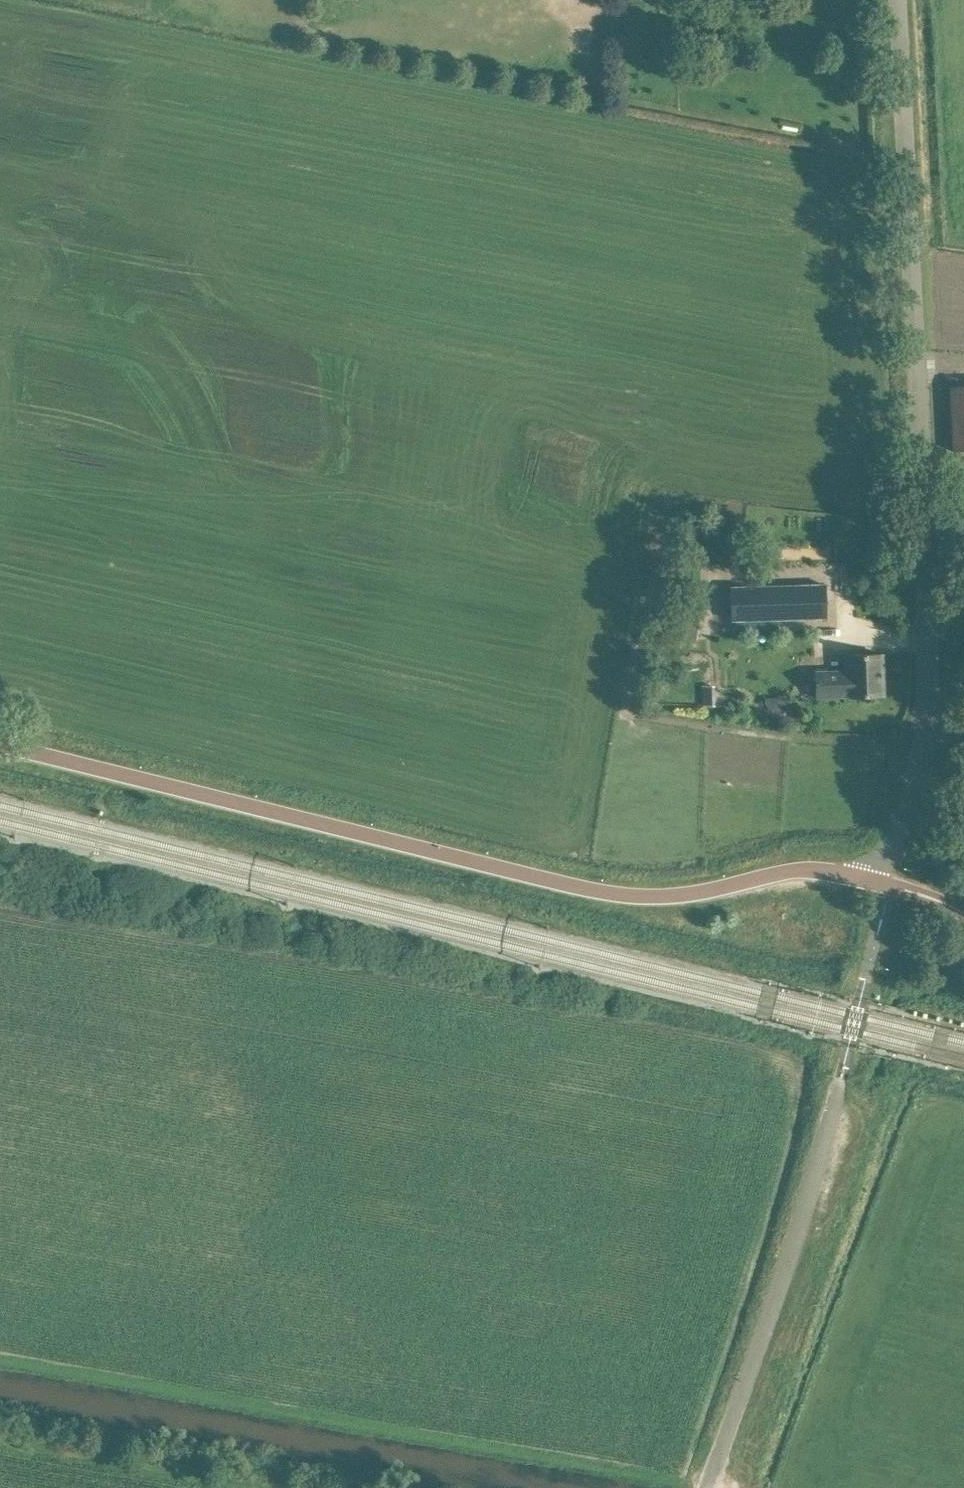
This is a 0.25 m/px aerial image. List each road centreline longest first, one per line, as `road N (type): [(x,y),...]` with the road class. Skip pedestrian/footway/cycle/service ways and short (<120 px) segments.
road 1 (unclassified): [(873,881),(803,870),(695,891),(616,895),(0,744)]
road 2 (unclassified): [(923,737),(927,520),(898,0)]
road 3 (unclassified): [(706,1487),(816,1176),(841,1074)]
road 4 (unclassified): [(873,881),(907,814),(923,737)]

